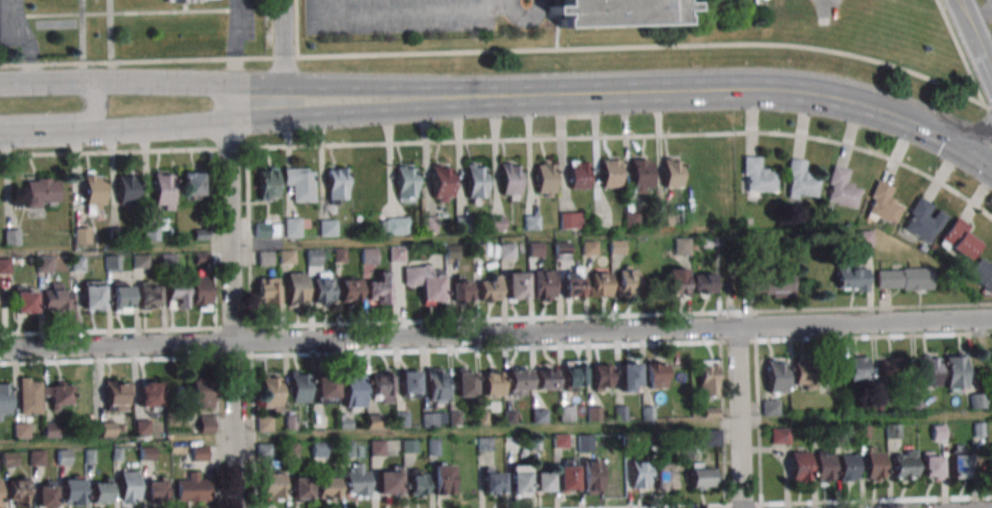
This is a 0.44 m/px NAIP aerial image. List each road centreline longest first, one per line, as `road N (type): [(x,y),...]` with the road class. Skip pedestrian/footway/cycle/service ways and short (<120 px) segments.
road 1 (residential): [(0,350),(991,320)]
road 2 (secondary): [(0,128),(513,97)]
road 3 (secondary): [(513,97),(805,94),(899,117),(984,160)]
road 4 (secondary): [(513,97),(431,87),(83,83)]
road 5 (residential): [(235,507),(226,85)]
road 6 (residential): [(742,507),(736,328)]
road 7 (secondary): [(0,126),(90,115),(98,102),(83,83)]

